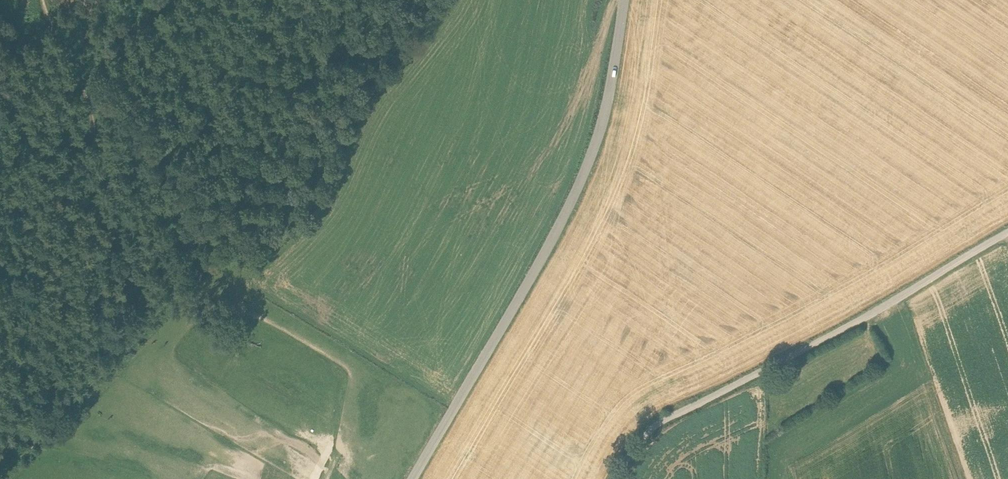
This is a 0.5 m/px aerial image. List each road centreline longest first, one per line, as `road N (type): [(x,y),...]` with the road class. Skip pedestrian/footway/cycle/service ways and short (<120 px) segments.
road 1 (track): [(0,473),(215,257),(262,260),(295,230),(322,198),(364,103),(445,0)]
road 2 (tertiary): [(412,478),(572,199),(608,93),(624,0)]
road 3 (unclassified): [(617,478),(660,422),(878,310),(1007,232)]

